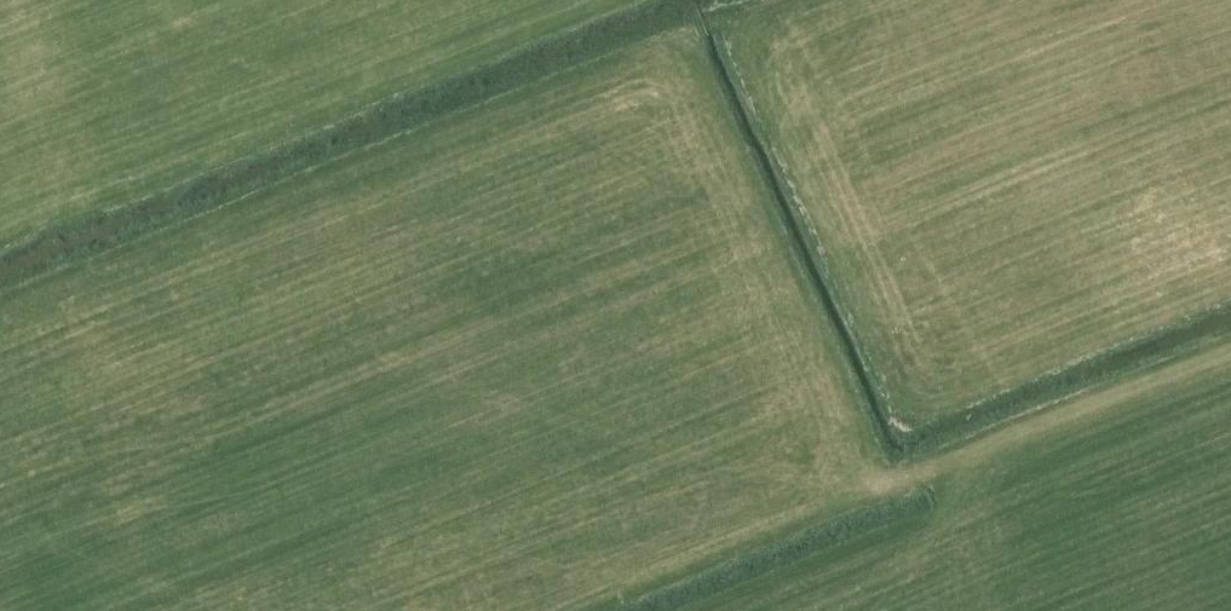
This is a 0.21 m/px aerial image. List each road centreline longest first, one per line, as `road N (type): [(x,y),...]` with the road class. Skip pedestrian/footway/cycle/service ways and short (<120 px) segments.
road 1 (track): [(1230,352),(895,482)]

